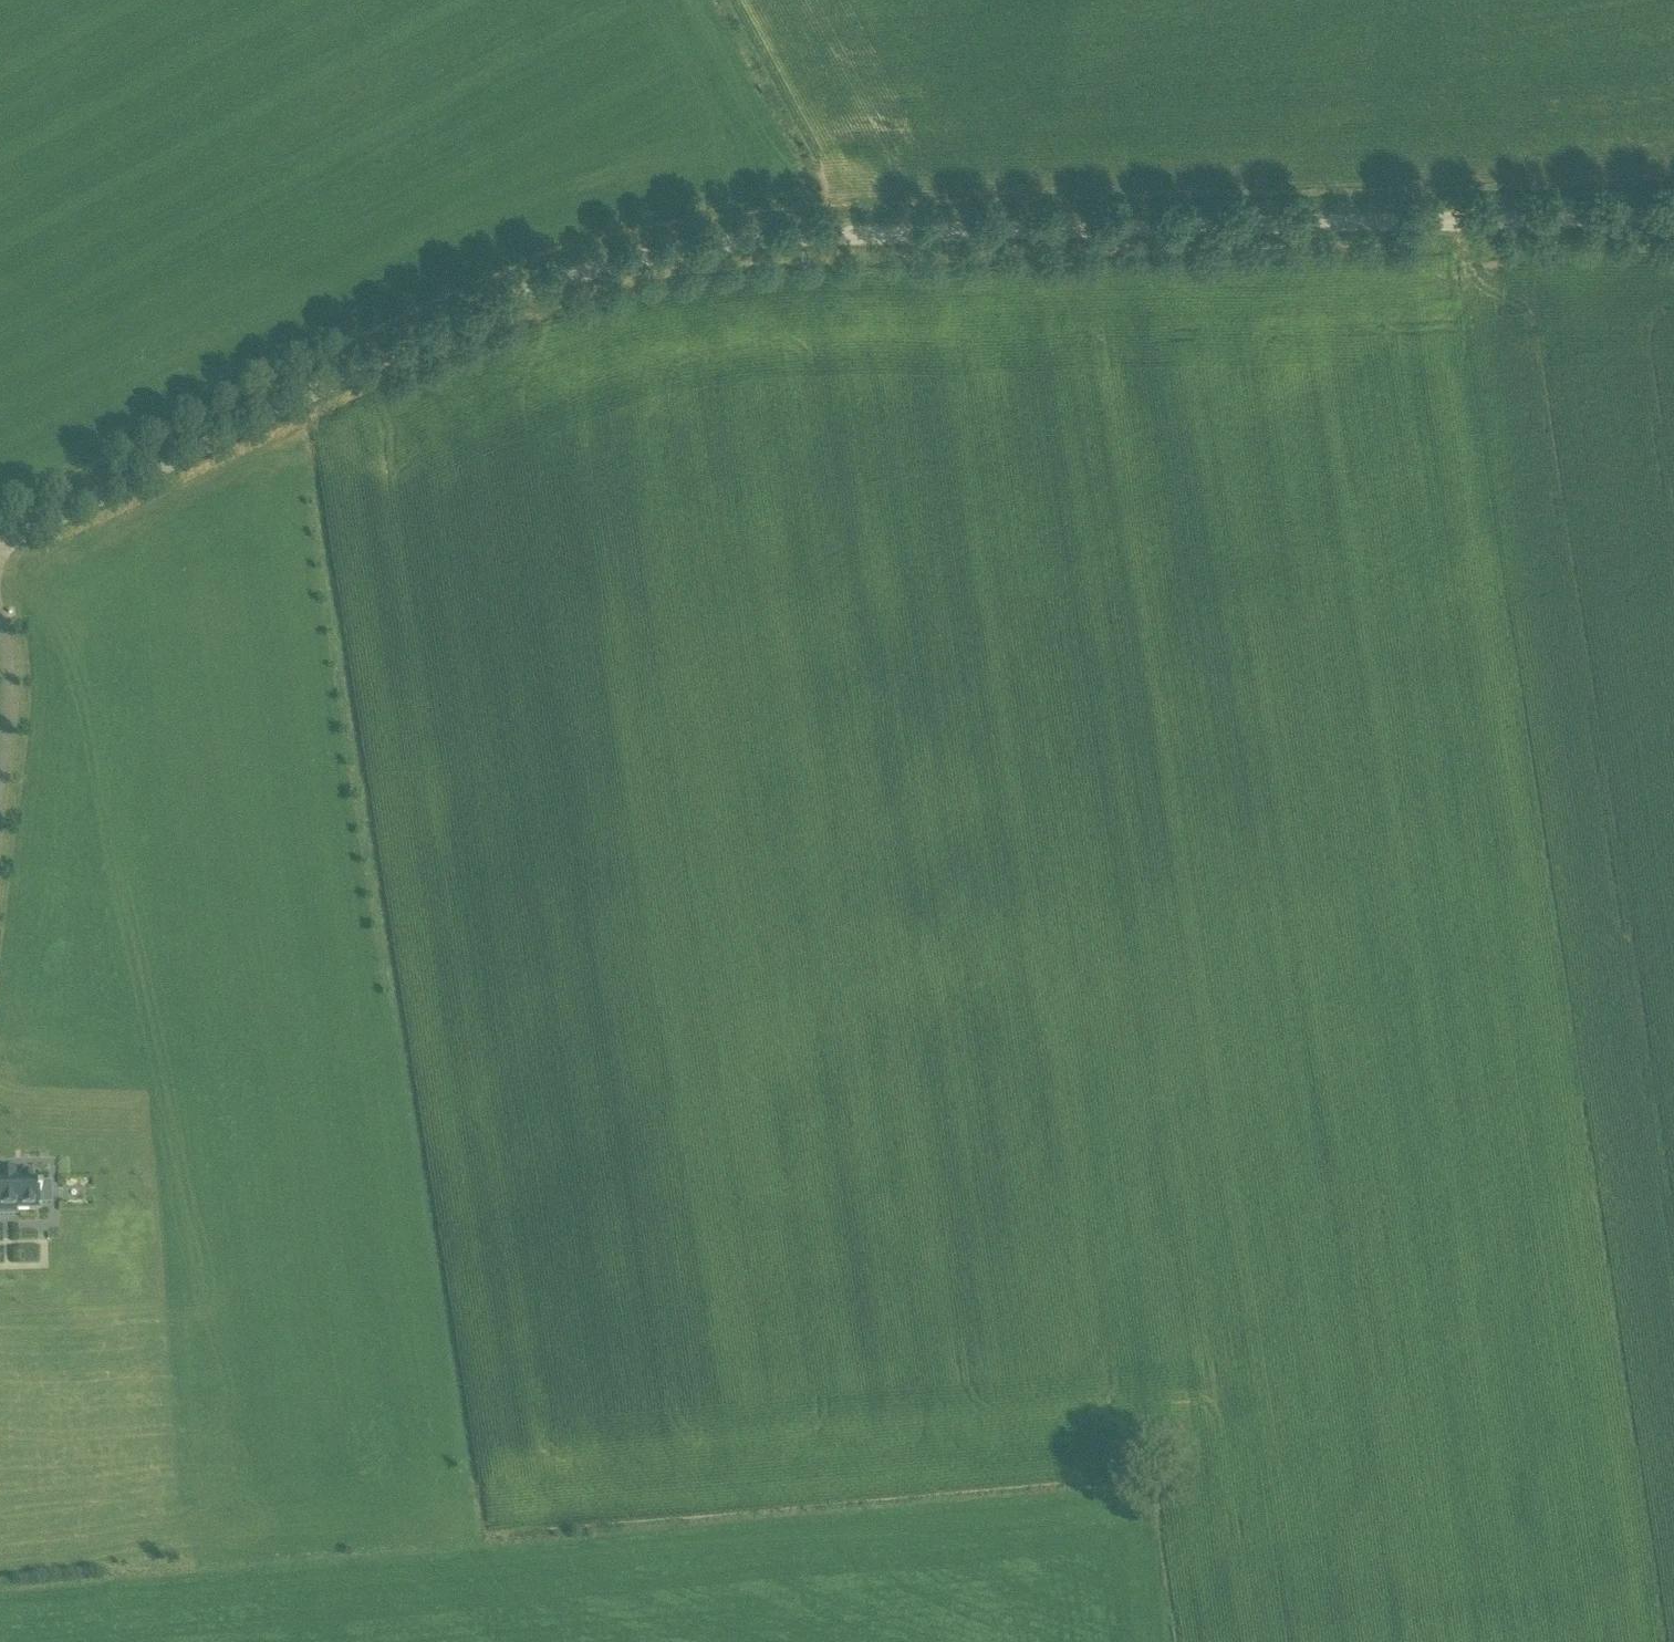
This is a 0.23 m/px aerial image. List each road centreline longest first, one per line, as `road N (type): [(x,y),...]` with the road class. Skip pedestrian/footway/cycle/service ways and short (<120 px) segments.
road 1 (unclassified): [(0,548),(534,294),(622,264),(873,237),(1673,219)]

